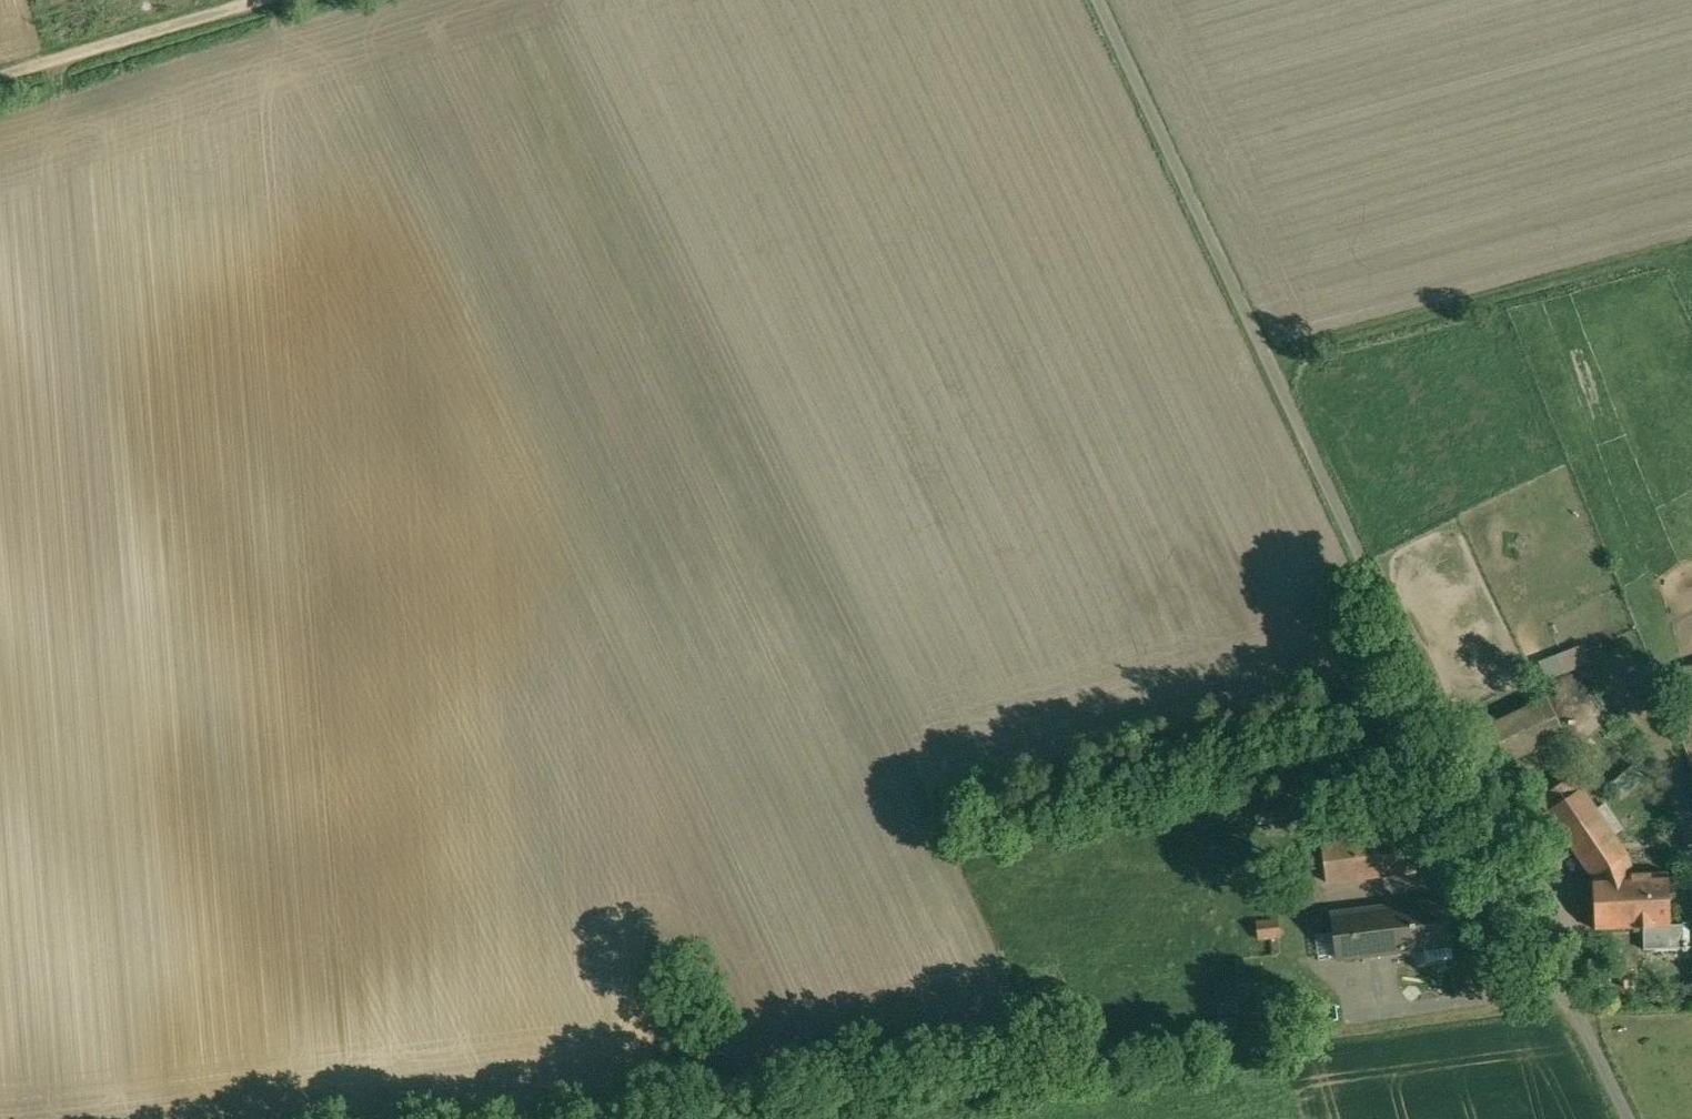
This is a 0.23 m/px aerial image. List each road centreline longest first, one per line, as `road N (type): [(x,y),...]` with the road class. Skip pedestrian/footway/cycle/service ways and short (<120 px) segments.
road 1 (unclassified): [(1099,0),(1628,1118)]
road 2 (unclassified): [(266,0),(0,76)]

